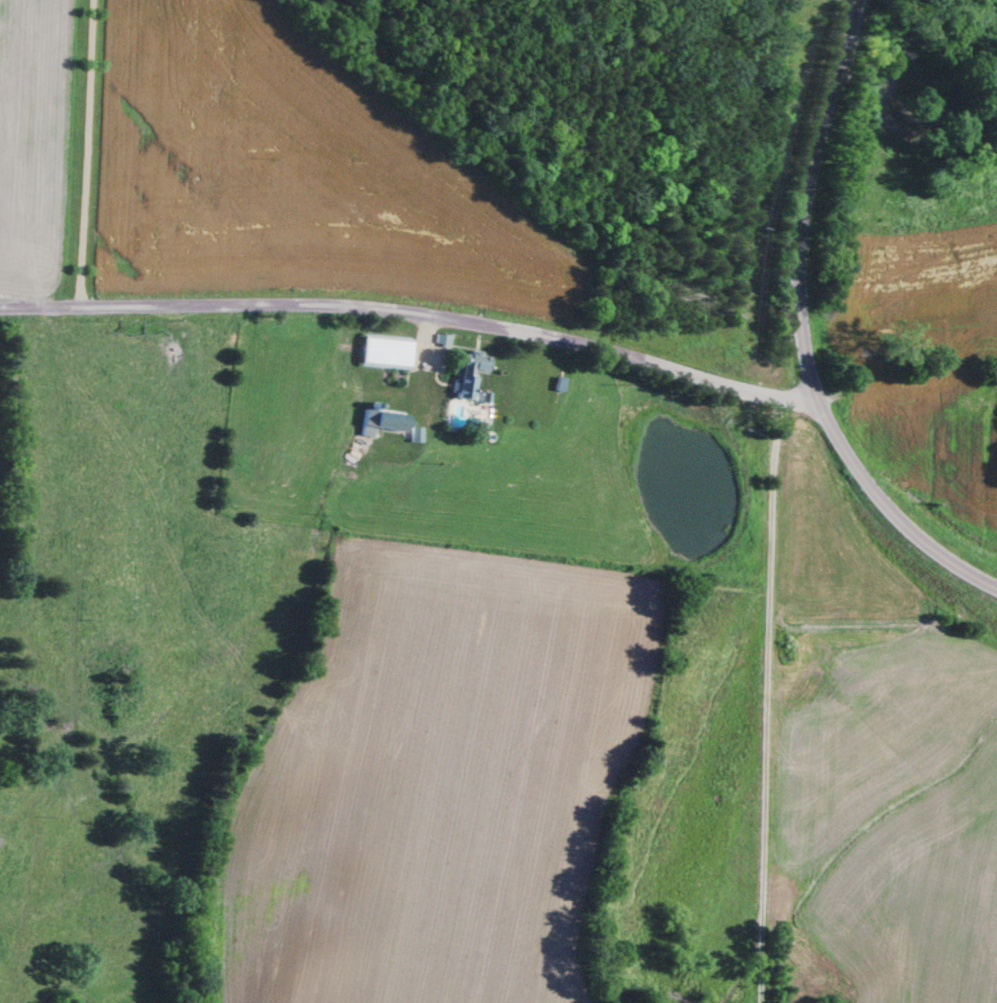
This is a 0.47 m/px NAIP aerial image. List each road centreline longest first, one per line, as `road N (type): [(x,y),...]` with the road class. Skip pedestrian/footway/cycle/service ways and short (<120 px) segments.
road 1 (residential): [(812,400),(774,406),(623,359),(364,311),(0,309)]
road 2 (residential): [(996,588),(954,568),(892,516),(812,400),(796,279),(810,177),(857,0)]

